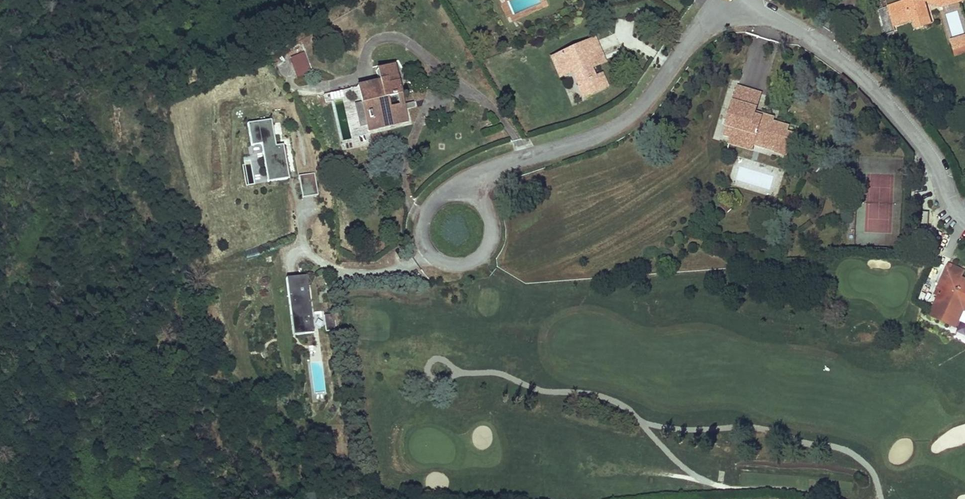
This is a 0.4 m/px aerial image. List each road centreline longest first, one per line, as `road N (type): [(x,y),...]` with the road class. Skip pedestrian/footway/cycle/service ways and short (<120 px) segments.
road 1 (residential): [(463,198),(481,173),(570,140),(631,106),(695,26),(724,13),(781,15),(843,49),(907,117),(964,219)]
road 2 (residential): [(463,198),(440,201),(424,218),(423,242),(437,260),(460,265),(481,255),(490,233),(483,211)]

